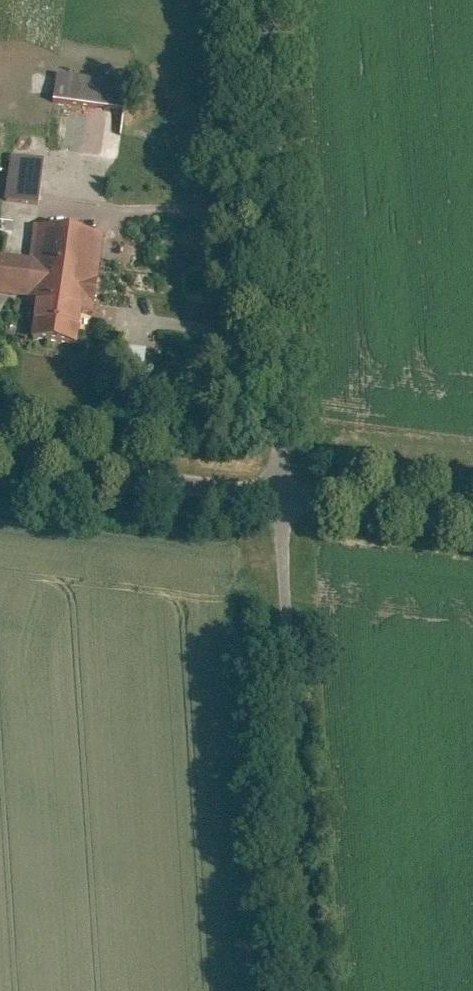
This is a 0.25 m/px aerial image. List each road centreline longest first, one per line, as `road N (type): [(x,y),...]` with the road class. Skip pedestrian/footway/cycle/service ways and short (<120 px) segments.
road 1 (residential): [(268,0),(280,499)]
road 2 (residential): [(280,499),(308,990)]
road 3 (residential): [(280,499),(0,464)]
road 4 (residential): [(472,523),(280,499)]

